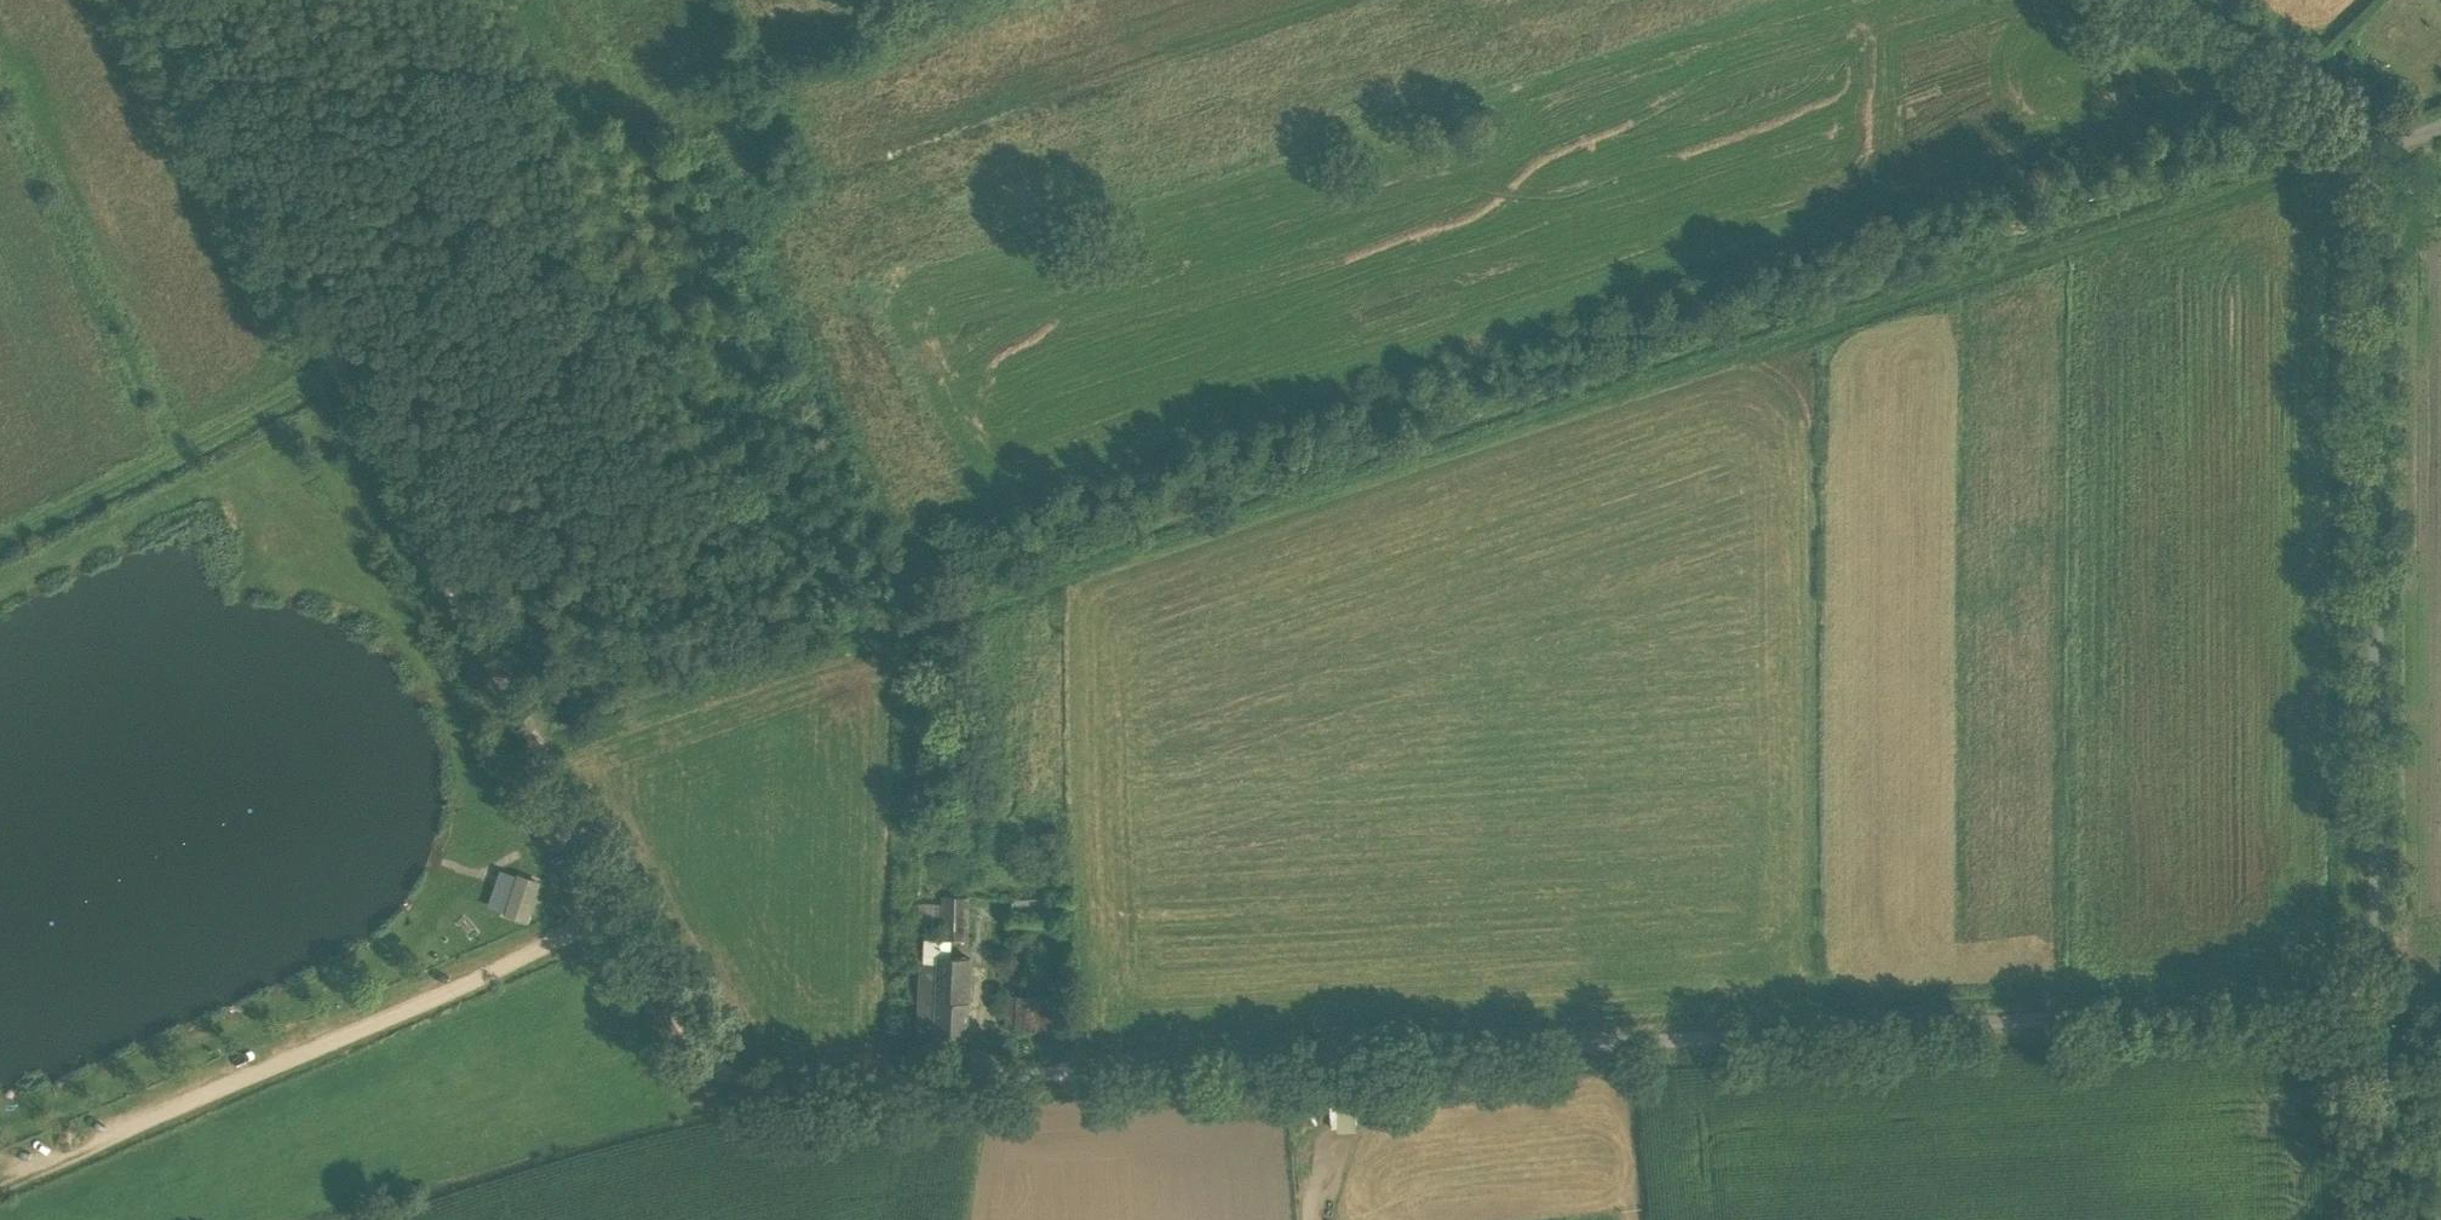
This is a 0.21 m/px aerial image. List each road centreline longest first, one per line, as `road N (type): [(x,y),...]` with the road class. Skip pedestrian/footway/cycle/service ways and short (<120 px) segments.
road 1 (unclassified): [(889,1073),(2369,1000)]
road 2 (track): [(152,0),(251,208),(619,911)]
road 3 (unclassified): [(2369,1000),(2370,143)]
road 4 (track): [(619,911),(0,1187)]
road 5 (track): [(619,911),(707,1061),(787,1080),(889,1073)]
road 6 (unclassified): [(2370,143),(2355,121),(2173,0)]
road 7 (unclassified): [(2375,1219),(2369,1000)]

